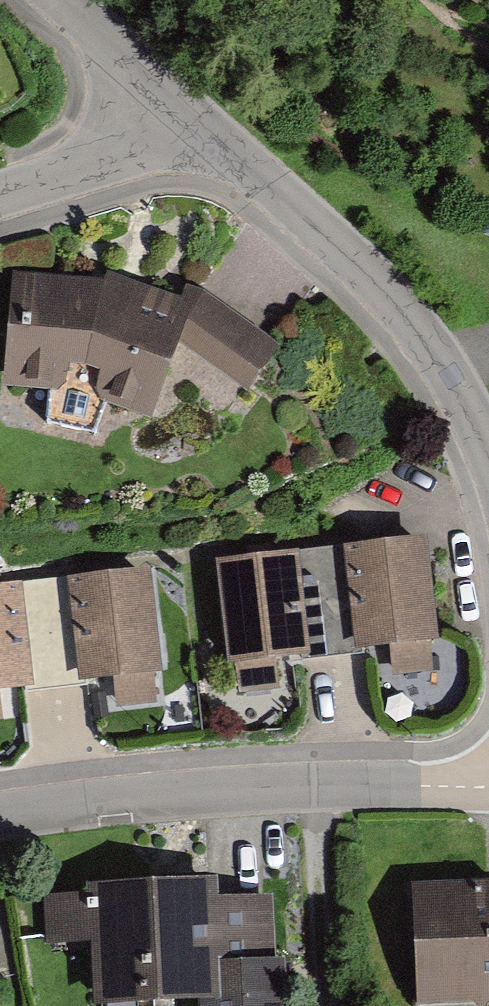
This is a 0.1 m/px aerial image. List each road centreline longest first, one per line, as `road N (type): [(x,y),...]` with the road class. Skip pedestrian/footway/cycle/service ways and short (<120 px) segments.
road 1 (residential): [(488,784),(139,798),(0,816)]
road 2 (residential): [(168,95),(366,268),(420,336),(488,449)]
road 3 (track): [(312,789),(327,1005)]
road 4 (residential): [(0,192),(116,157),(168,95)]
road 5 (residential): [(61,0),(168,95)]

